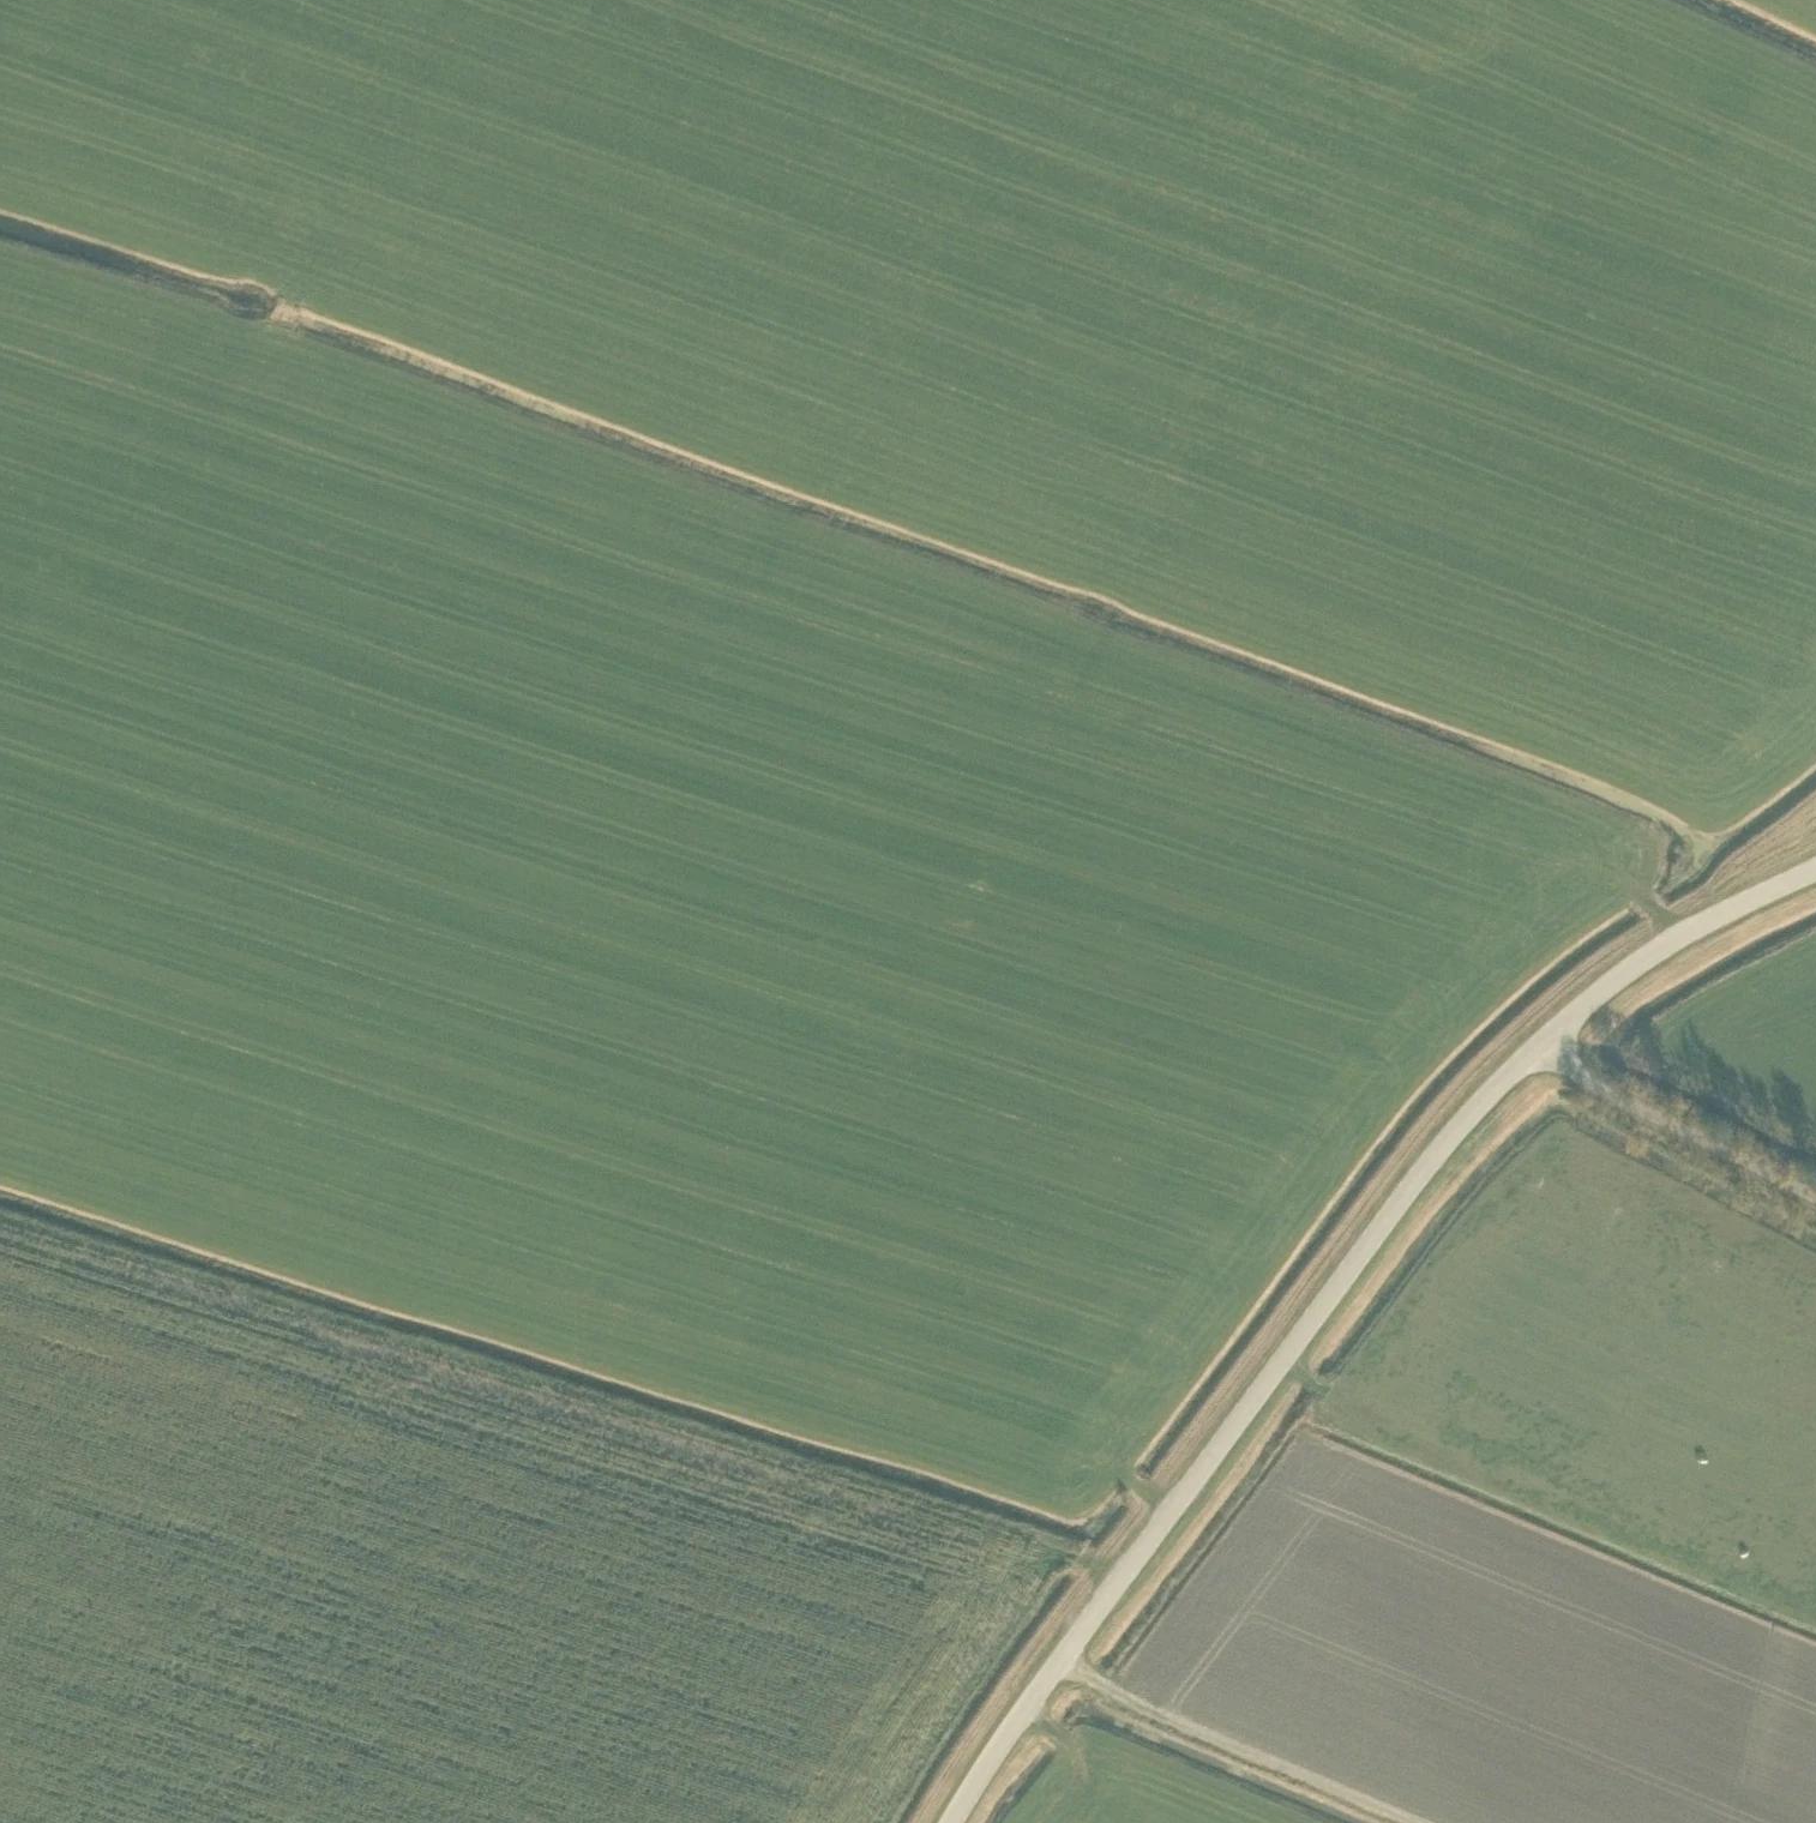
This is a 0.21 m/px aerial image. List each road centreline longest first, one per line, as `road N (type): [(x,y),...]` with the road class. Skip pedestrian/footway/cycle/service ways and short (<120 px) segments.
road 1 (tertiary): [(950,1822),(1076,1637),(1453,1129),(1627,968),(1815,867)]

